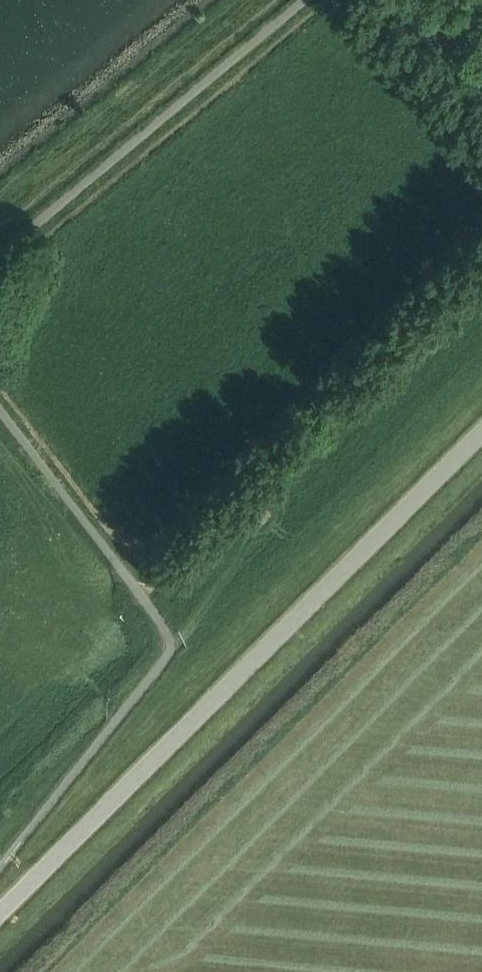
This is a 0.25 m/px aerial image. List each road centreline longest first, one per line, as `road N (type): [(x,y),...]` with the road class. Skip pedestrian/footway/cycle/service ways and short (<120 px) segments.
road 1 (unclassified): [(0,918),(481,436)]

